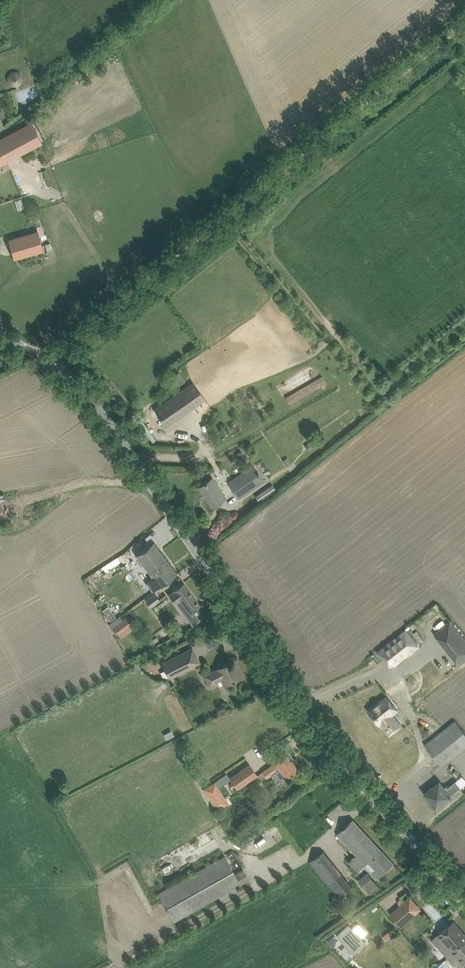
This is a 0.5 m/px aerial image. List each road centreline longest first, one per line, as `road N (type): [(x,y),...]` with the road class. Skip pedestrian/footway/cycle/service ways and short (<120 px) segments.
road 1 (unclassified): [(464,896),(295,697),(91,394),(50,359)]
road 2 (unclassified): [(50,359),(464,22)]

